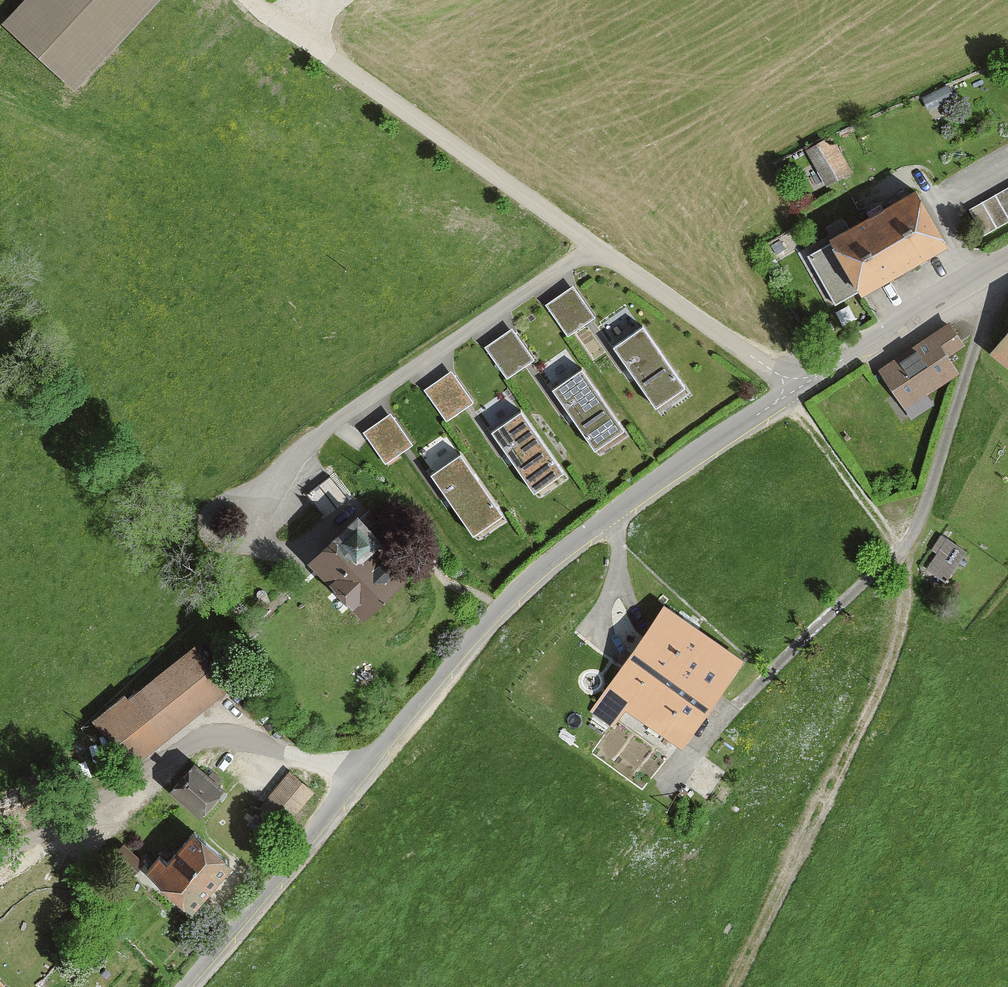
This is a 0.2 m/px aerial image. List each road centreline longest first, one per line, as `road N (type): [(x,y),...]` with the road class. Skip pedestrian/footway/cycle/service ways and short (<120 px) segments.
road 1 (residential): [(186,986),(357,773),(541,570),(783,397),(1007,259)]
road 2 (track): [(783,397),(884,531),(905,595),(901,638),(884,682),(733,986)]

